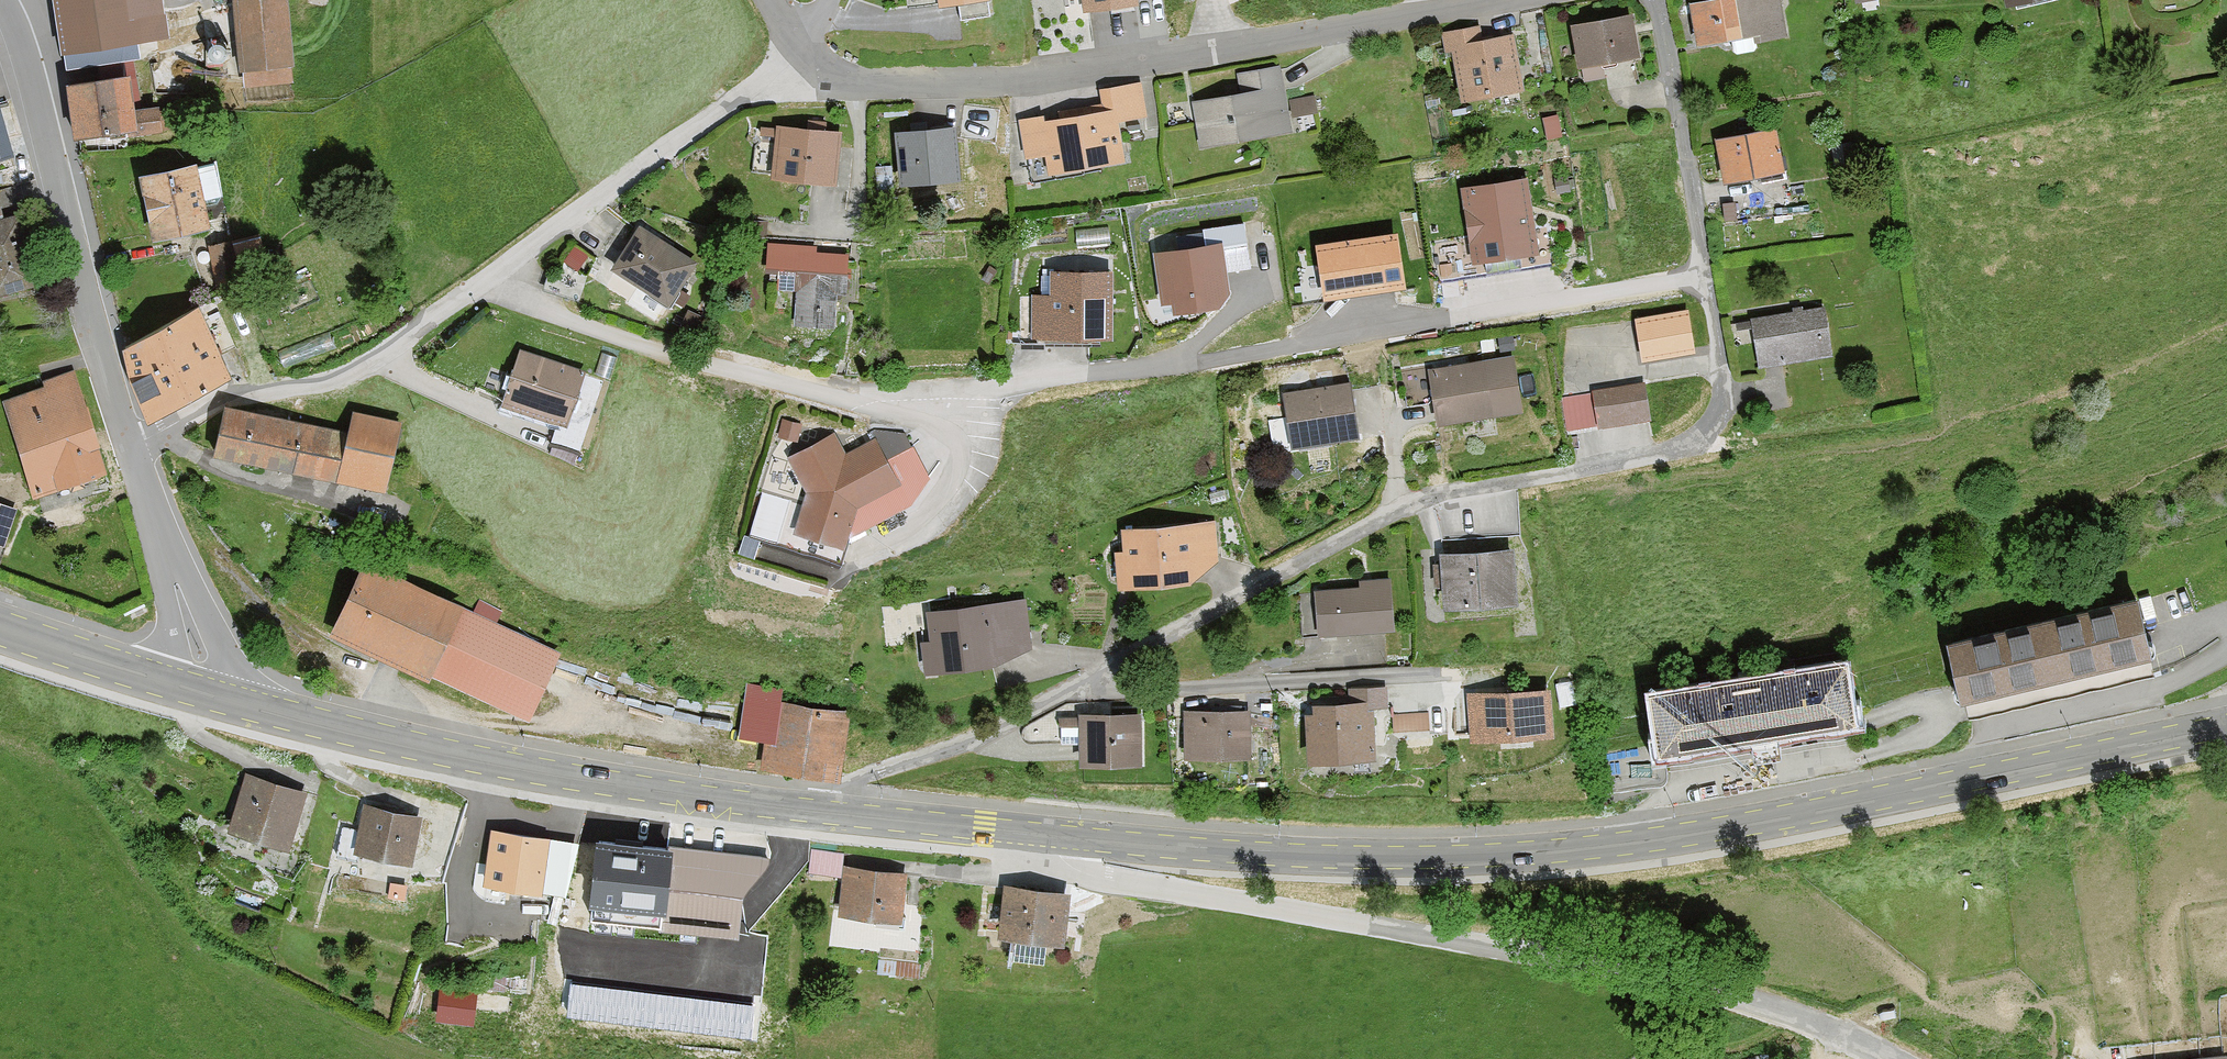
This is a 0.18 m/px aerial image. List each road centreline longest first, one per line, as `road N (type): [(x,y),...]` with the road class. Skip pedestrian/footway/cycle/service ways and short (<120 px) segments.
road 1 (secondary): [(2226,723),(1622,840),(1412,857),(1059,836)]
road 2 (tertiary): [(1059,836),(1068,857),(1112,880),(1654,976),(1805,1015),(1896,1058)]
road 3 (secondary): [(202,690),(501,767),(653,792),(1059,836)]
road 4 (residential): [(802,53),(815,68),(864,85),(1028,80),(1501,0)]
road 5 (residential): [(493,276),(591,326),(940,430),(954,460),(944,493),(875,545)]
road 6 (residential): [(135,451),(28,63),(1,0)]
road 7 (residential): [(135,451),(231,393),(342,374),(493,276)]
road 8 (residential): [(493,276),(802,53)]
road 9 (residential): [(202,690),(197,636),(135,451)]
road 10 (secondary): [(0,621),(202,690)]

